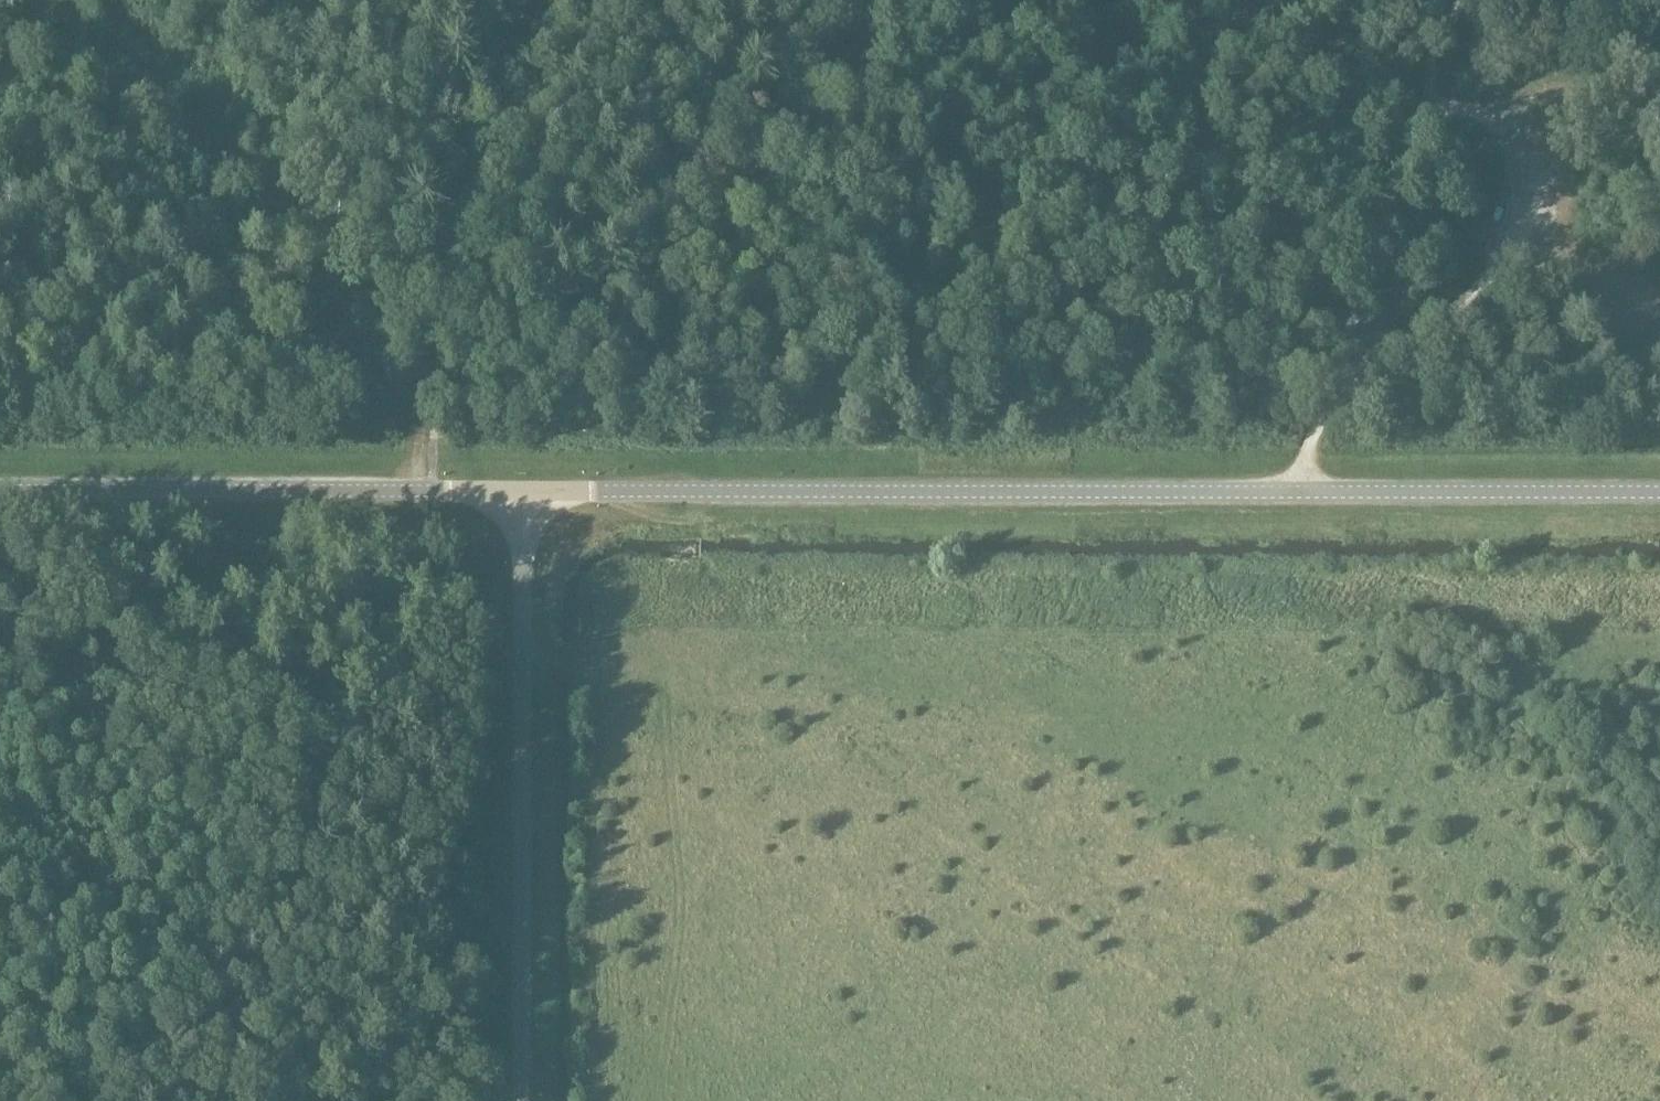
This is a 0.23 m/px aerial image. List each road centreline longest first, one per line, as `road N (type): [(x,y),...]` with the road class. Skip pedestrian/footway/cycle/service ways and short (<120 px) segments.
road 1 (tertiary): [(1659,493),(521,491)]
road 2 (track): [(414,491),(415,431),(394,378),(238,155),(192,118),(114,78),(0,49)]
road 3 (unclassified): [(523,1100),(521,491)]
road 4 (tertiary): [(521,491),(0,491)]
road 5 (track): [(1428,95),(1311,427),(1304,493)]
road 6 (track): [(1325,396),(1442,319),(1473,289),(1515,223),(1523,183),(1518,155),(1502,133),(1462,107)]
road 7 (track): [(522,657),(594,657),(705,638)]
road 8 (track): [(1632,66),(1565,73),(1462,107)]

